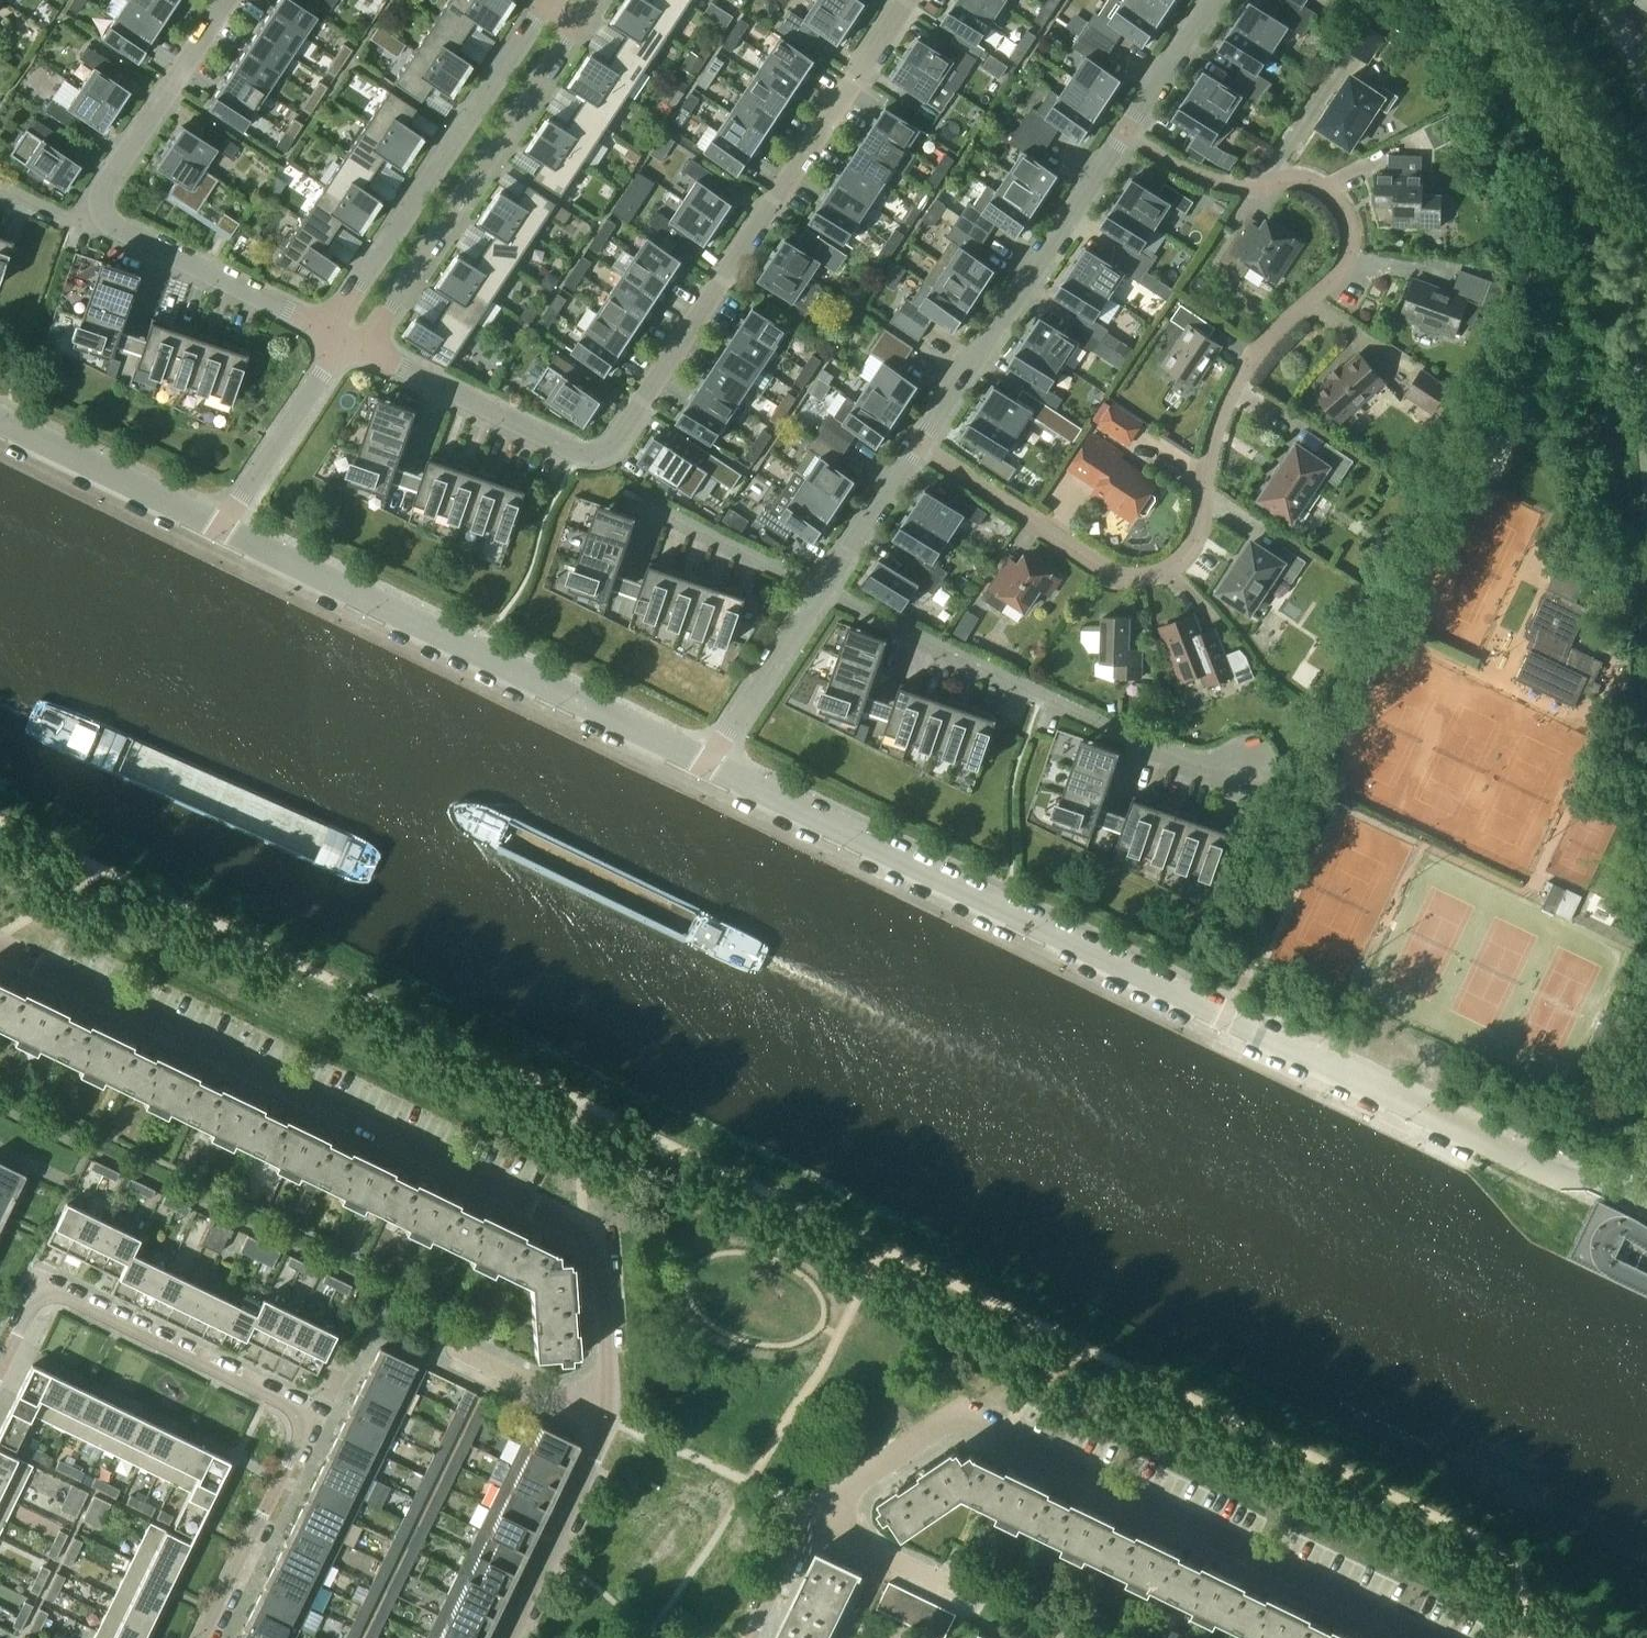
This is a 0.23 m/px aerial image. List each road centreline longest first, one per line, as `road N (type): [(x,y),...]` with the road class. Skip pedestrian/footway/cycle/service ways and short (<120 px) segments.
road 1 (residential): [(1619,1202),(710,766)]
road 2 (residential): [(919,443),(1111,575),(1143,580),(1187,555),(1200,535),(1212,439),(1227,395),(1250,357),(1345,263),(1348,218),(1316,184),(1220,183),(1127,131)]
road 3 (residential): [(615,1421),(600,1252),(581,1227),(0,946)]
road 4 (residential): [(906,0),(605,448),(575,450),(346,338)]
road 5 (residential): [(1432,1637),(984,1421),(944,1424),(810,1512)]
road 6 (residential): [(205,1637),(302,1437),(305,1417),(296,1400),(45,1285),(0,1362)]
road 7 (residential): [(710,766),(222,528)]
road 8 (residential): [(1244,768),(1215,768),(1125,735),(823,590)]
road 9 (residential): [(346,338),(382,319),(595,0)]
road 10 (residential): [(919,443),(1127,131)]
road 11 (residential): [(548,0),(348,301)]
road 12 (residential): [(346,338),(119,230),(103,209)]
road 13 (residential): [(823,590),(655,507),(635,569)]
road 14 (residential): [(222,528),(0,420)]
road 15 (residential): [(103,209),(105,181),(222,0)]
road 16 (residential): [(510,1637),(615,1421)]
road 17 (residential): [(346,338),(222,528)]
road 18 (residential): [(710,766),(823,590)]
road 19 (residential): [(448,1343),(615,1421)]
road 20 (residential): [(810,1512),(967,1596)]
road 21 (residential): [(823,590),(919,443)]
road 22 (residential): [(1127,131),(1221,0)]
road 23 (residential): [(810,1512),(747,1637)]

